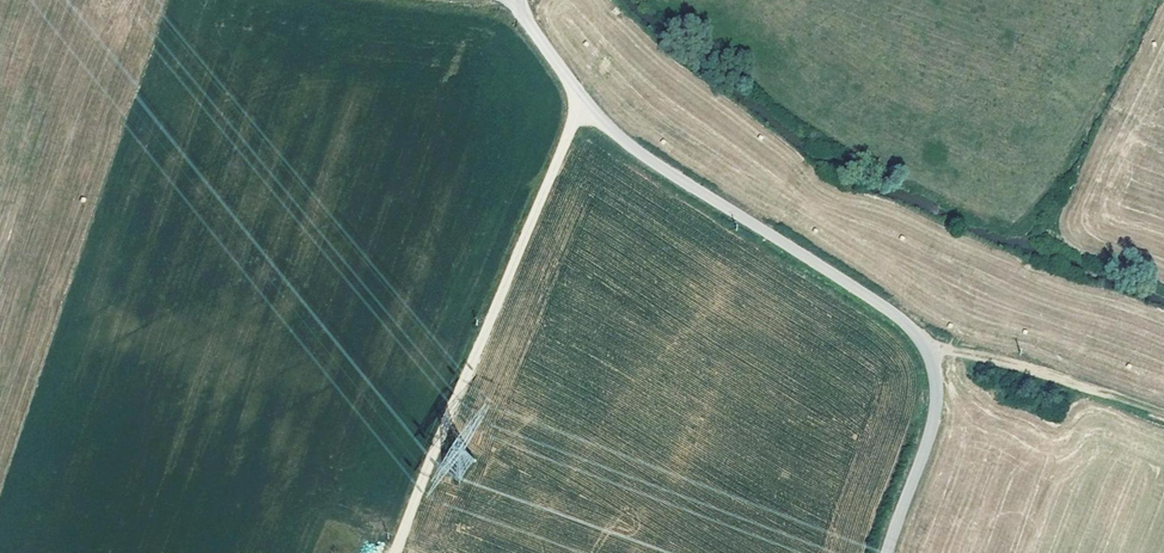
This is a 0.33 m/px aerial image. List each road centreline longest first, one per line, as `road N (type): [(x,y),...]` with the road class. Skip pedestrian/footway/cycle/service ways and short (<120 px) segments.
road 1 (track): [(888,552),(930,441),(933,370),(922,348),(884,311),(647,160),(584,107),(514,0)]
road 2 (track): [(584,107),(395,552)]
road 3 (track): [(922,348),(1163,412)]

